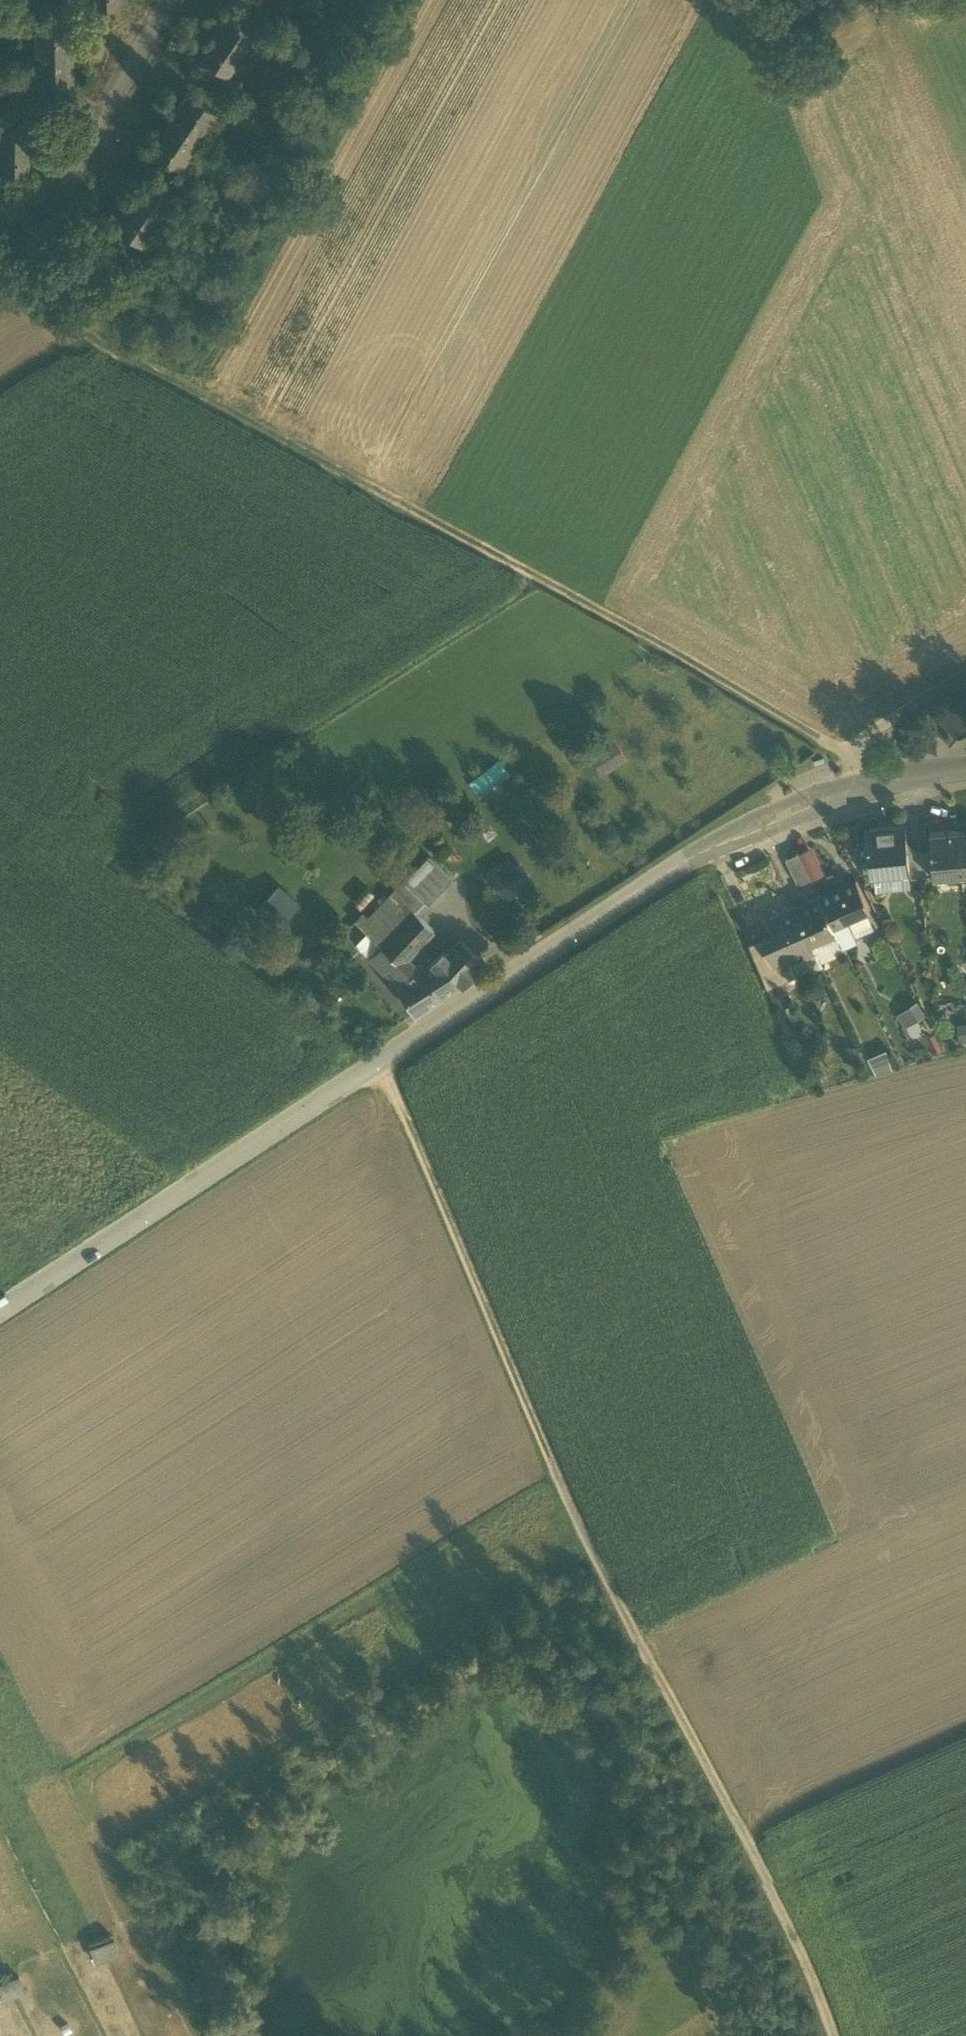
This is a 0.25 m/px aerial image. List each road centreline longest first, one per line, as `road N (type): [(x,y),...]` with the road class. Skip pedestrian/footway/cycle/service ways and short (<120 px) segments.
road 1 (tertiary): [(0,1311),(695,858),(816,801),(965,767)]
road 2 (track): [(835,2035),(810,1958),(585,1534),(381,1061)]
road 3 (track): [(836,748),(0,288)]
road 4 (track): [(965,678),(836,748),(848,759)]

